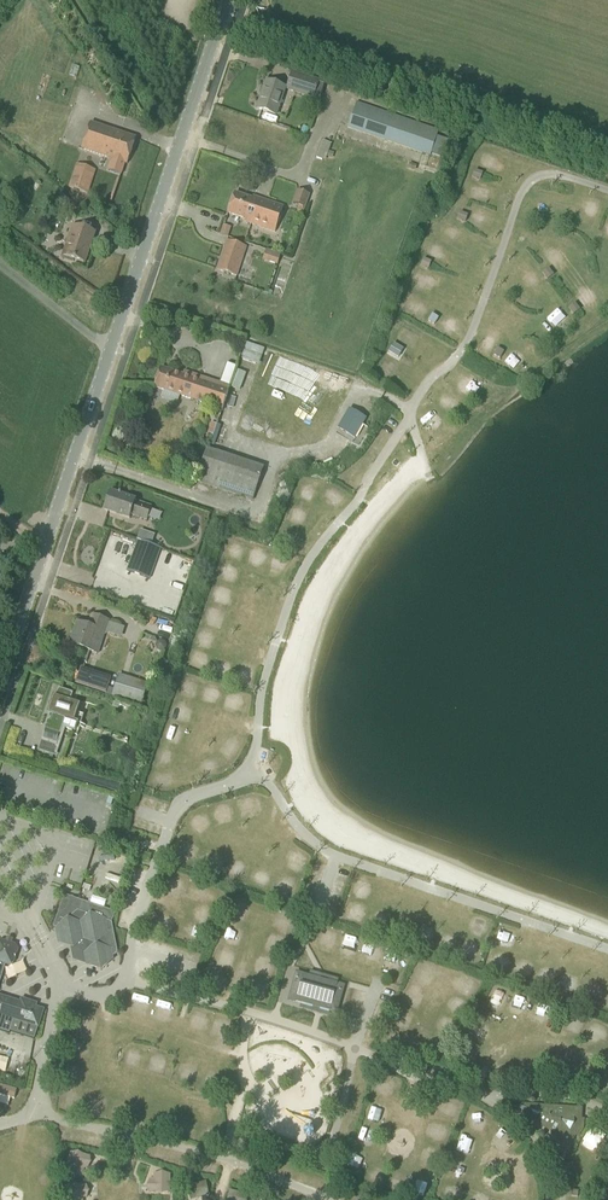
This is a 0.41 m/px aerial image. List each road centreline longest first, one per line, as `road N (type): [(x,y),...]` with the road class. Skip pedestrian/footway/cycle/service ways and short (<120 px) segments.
road 1 (secondary): [(0,678),(229,0)]

